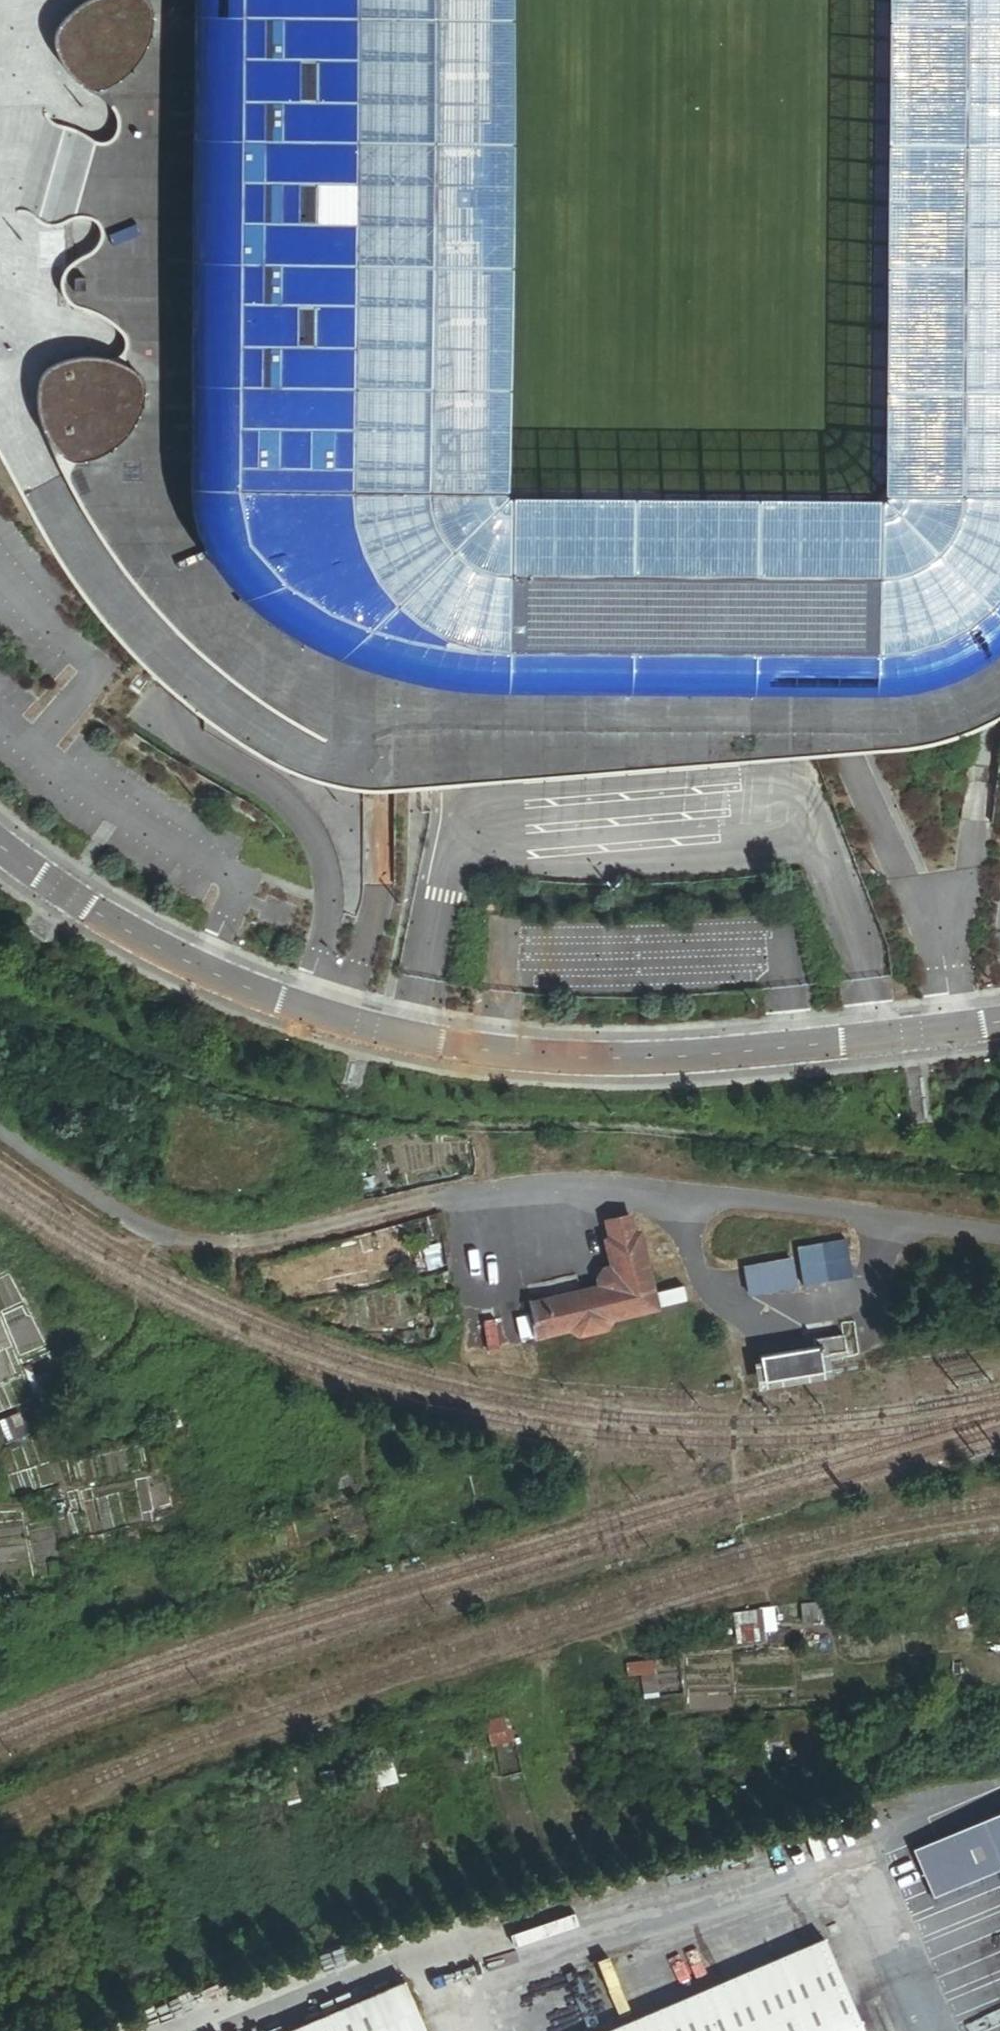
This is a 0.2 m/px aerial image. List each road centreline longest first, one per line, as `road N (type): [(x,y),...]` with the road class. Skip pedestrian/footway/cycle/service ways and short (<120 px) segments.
road 1 (unclassified): [(0,1132),(173,1239),(220,1248),(512,1185),(622,1183),(999,1232)]

